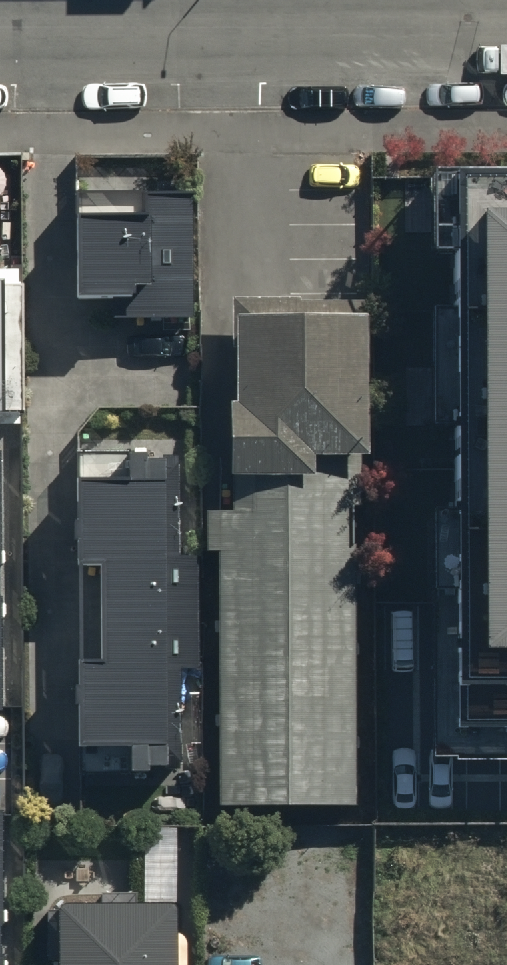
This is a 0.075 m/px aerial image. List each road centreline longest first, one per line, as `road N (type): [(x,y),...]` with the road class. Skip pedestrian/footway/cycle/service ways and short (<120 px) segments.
road 1 (residential): [(506,19),(0,22)]

